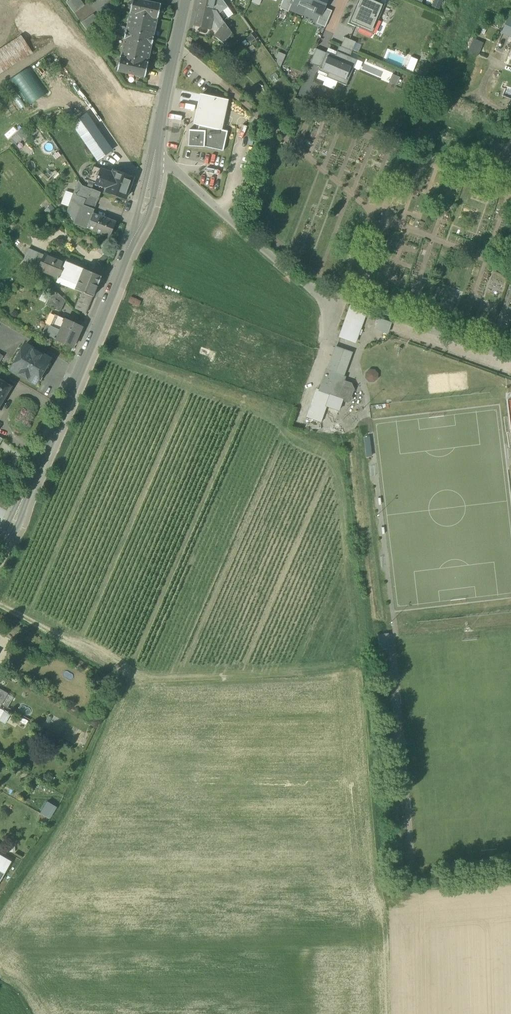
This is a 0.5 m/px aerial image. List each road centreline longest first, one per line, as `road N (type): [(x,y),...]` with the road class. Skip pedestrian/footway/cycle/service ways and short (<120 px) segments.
road 1 (tertiary): [(0,555),(139,227),(155,155)]
road 2 (unclassified): [(155,155),(305,284),(510,358)]
road 3 (tertiary): [(155,155),(186,0)]

